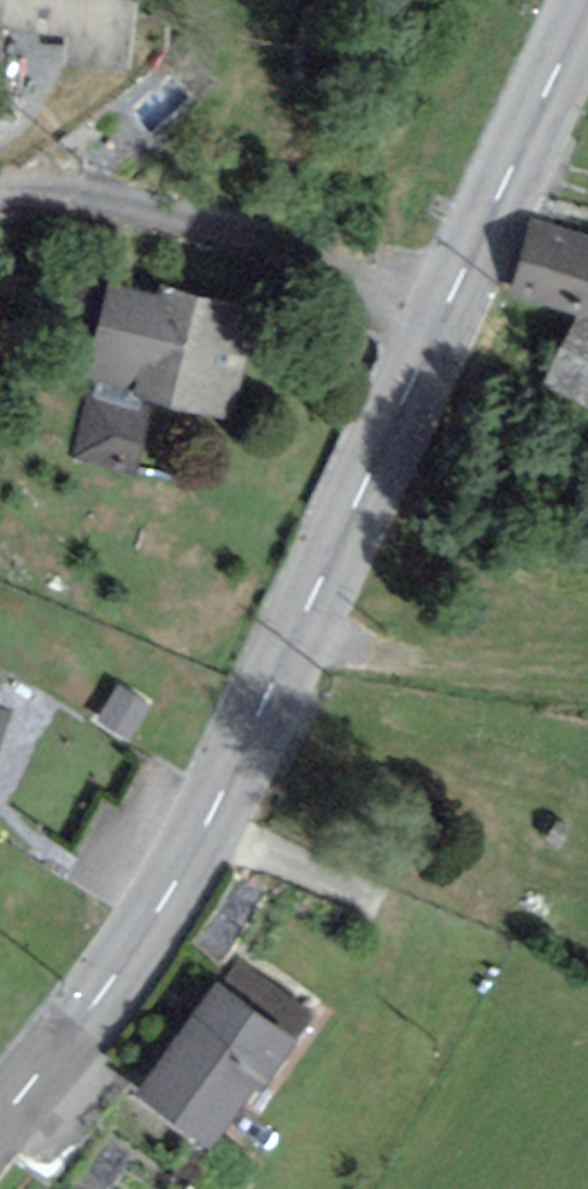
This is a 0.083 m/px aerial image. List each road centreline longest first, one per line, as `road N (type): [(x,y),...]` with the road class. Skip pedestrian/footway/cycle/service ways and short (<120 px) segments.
road 1 (tertiary): [(0,1124),(99,1005),(208,825),(587,0)]
road 2 (track): [(291,636),(400,655),(587,666)]

